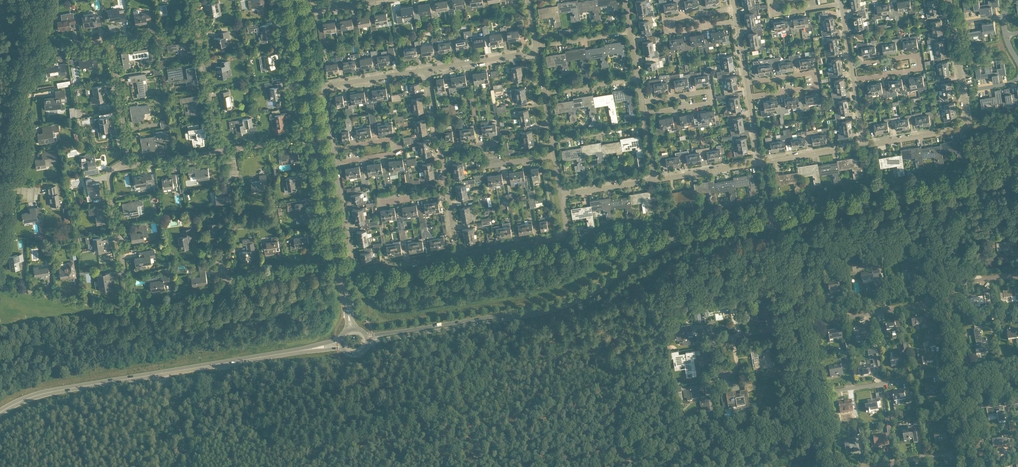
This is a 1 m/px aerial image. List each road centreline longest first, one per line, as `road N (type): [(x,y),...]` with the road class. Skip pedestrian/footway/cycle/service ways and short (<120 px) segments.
road 1 (tertiary): [(1017,176),(704,230),(657,246),(590,290),(545,307),(365,336)]
road 2 (tertiary): [(366,345),(571,304),(660,250),(705,235),(1017,184)]
road 3 (tertiary): [(0,412),(48,393),(314,349)]
road 4 (residential): [(226,288),(325,258),(300,137)]
road 5 (residential): [(348,316),(315,136)]
road 6 (residential): [(0,209),(34,50)]
road 7 (residential): [(129,310),(107,178),(112,167),(128,165)]
road 8 (residential): [(456,254),(568,235),(561,194)]
road 9 (residential): [(644,114),(713,103),(710,90),(642,101)]
road 10 (residential): [(747,83),(815,72),(817,86),(750,96)]
road 11 (residential): [(735,8),(667,19),(669,31),(737,20)]
road 12 (residential): [(821,392),(968,370)]
road 13 (residential): [(810,324),(956,299)]
road 14 (residential): [(851,65),(916,54),(919,69),(854,80)]
road 15 (residential): [(335,163),(402,147),(395,138),(332,148)]
road 16 (residential): [(300,137),(278,0)]
road 17 (residential): [(0,285),(129,310)]
road 18 (residential): [(969,128),(949,0)]
road 19 (residential): [(128,165),(108,40)]
road 20 (residential): [(217,150),(197,27)]

